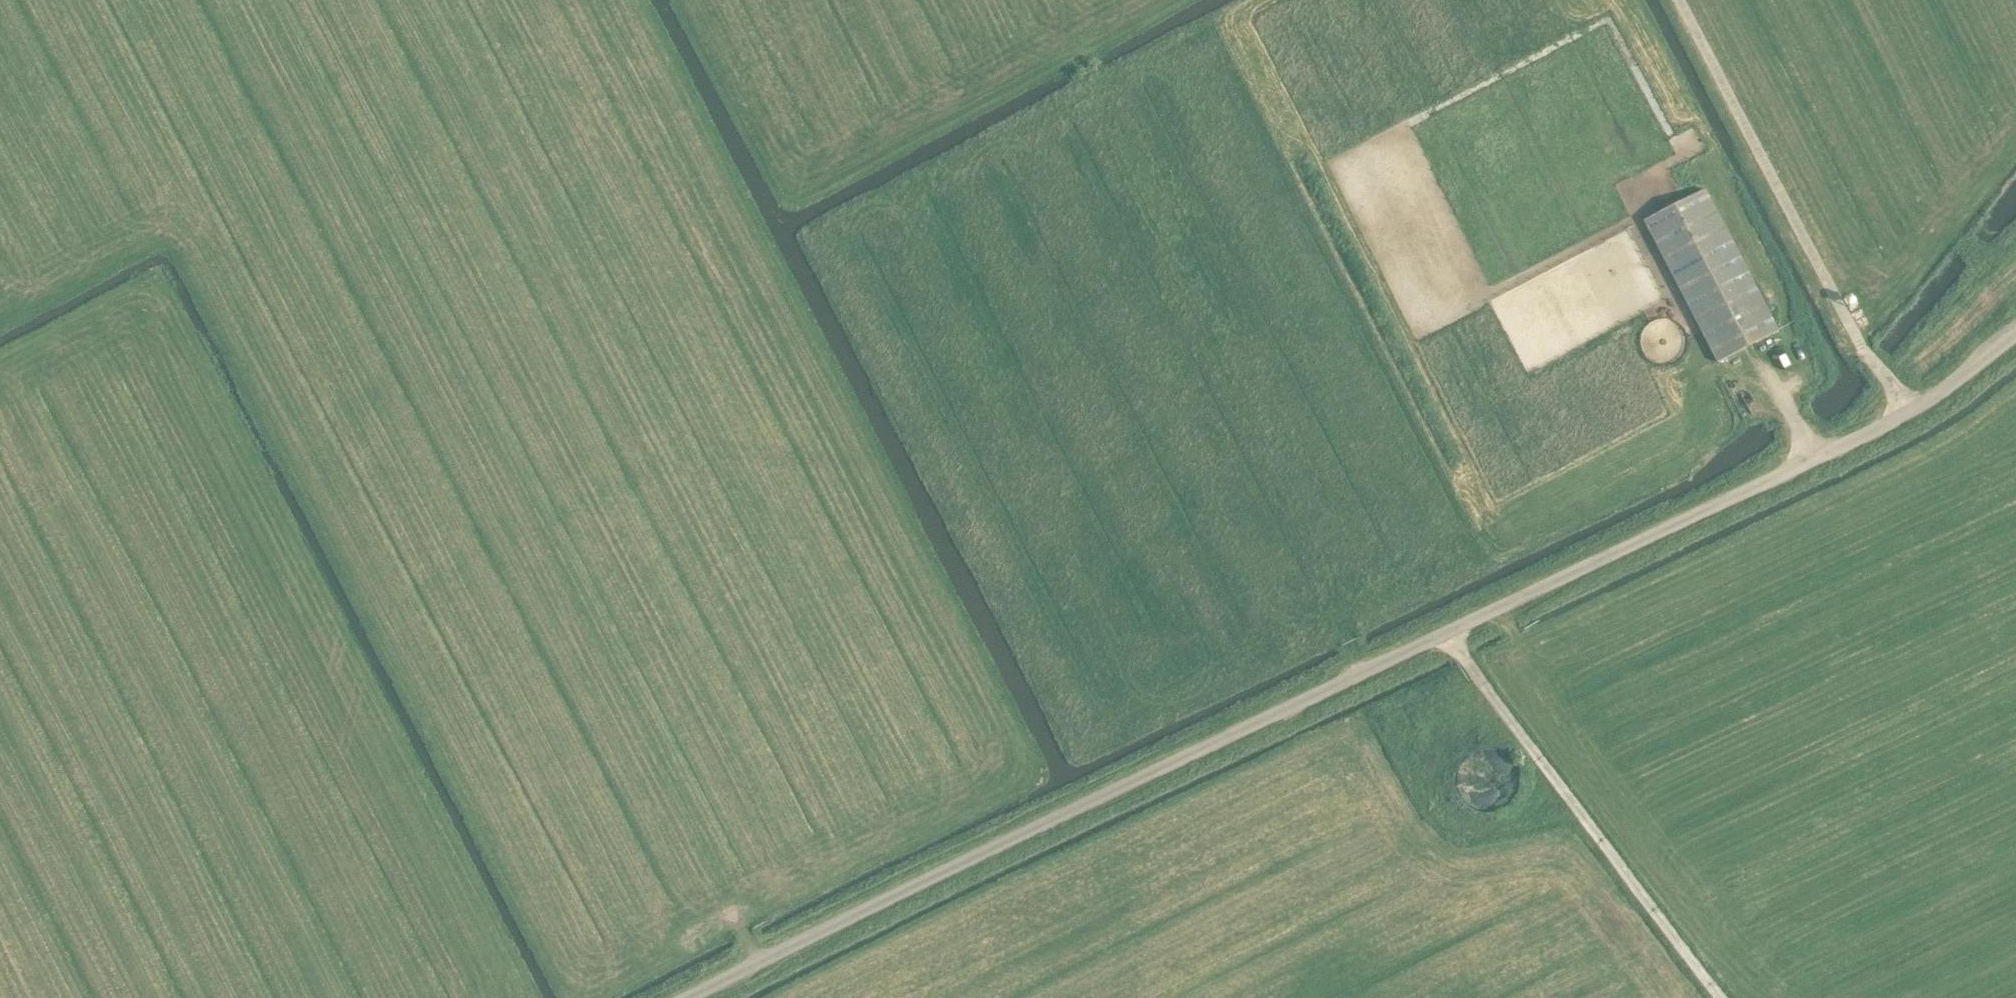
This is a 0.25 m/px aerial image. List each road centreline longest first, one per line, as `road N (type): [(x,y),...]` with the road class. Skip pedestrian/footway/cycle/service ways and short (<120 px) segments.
road 1 (unclassified): [(692,997),(1110,781),(1452,637),(1871,437),(1907,412)]
road 2 (track): [(1907,412),(1862,352),(1679,0)]
road 3 (track): [(1725,997),(1452,637)]

